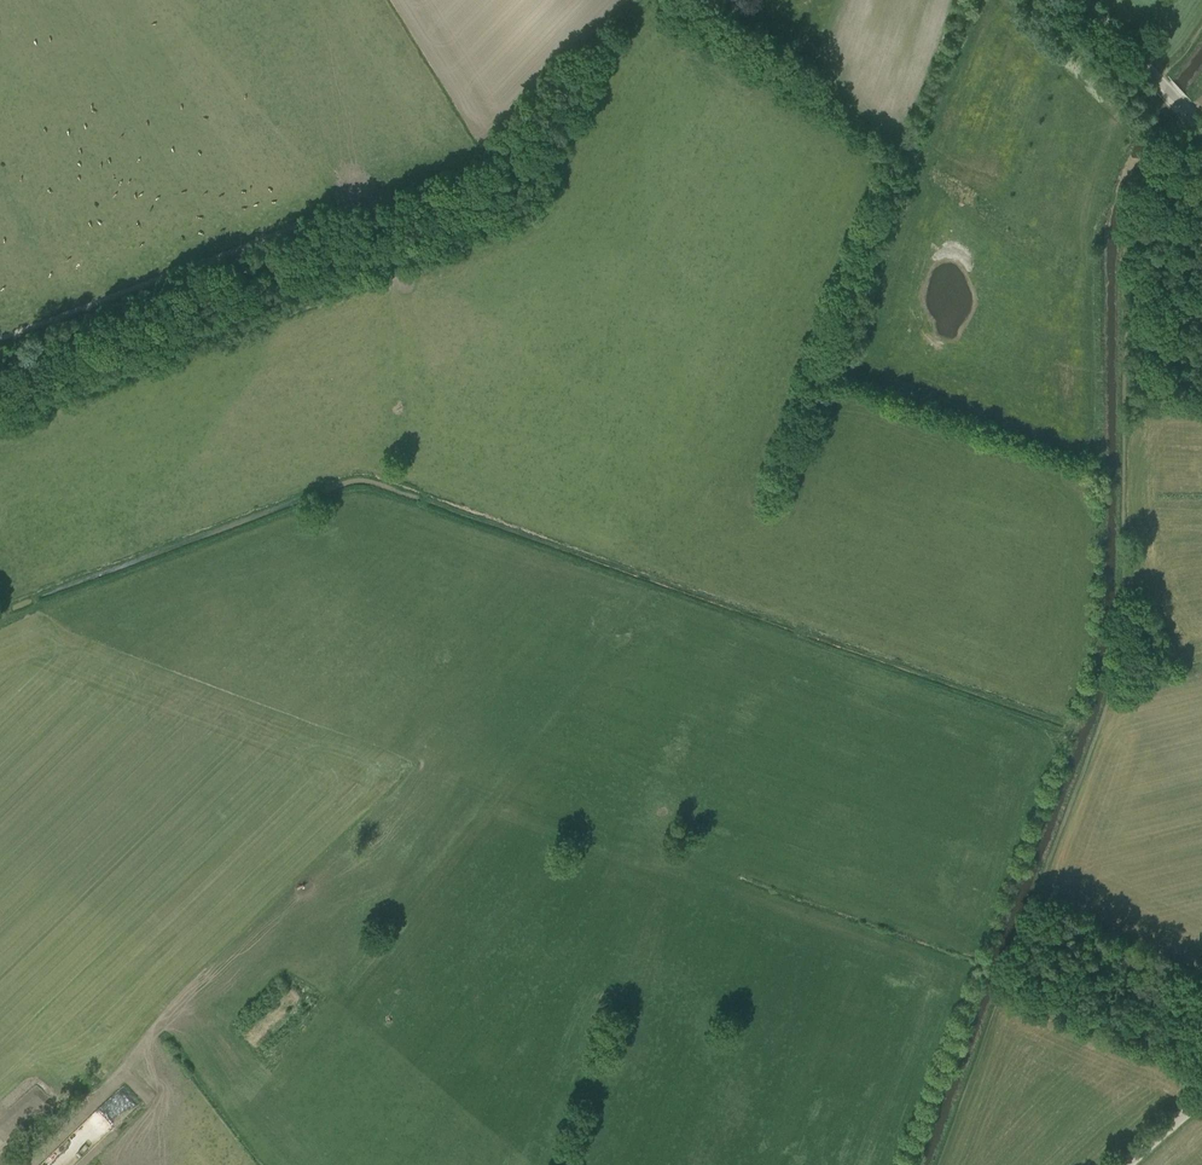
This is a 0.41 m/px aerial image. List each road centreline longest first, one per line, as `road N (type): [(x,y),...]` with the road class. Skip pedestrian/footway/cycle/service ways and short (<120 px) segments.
road 1 (unclassified): [(1201,124),(1079,0)]

